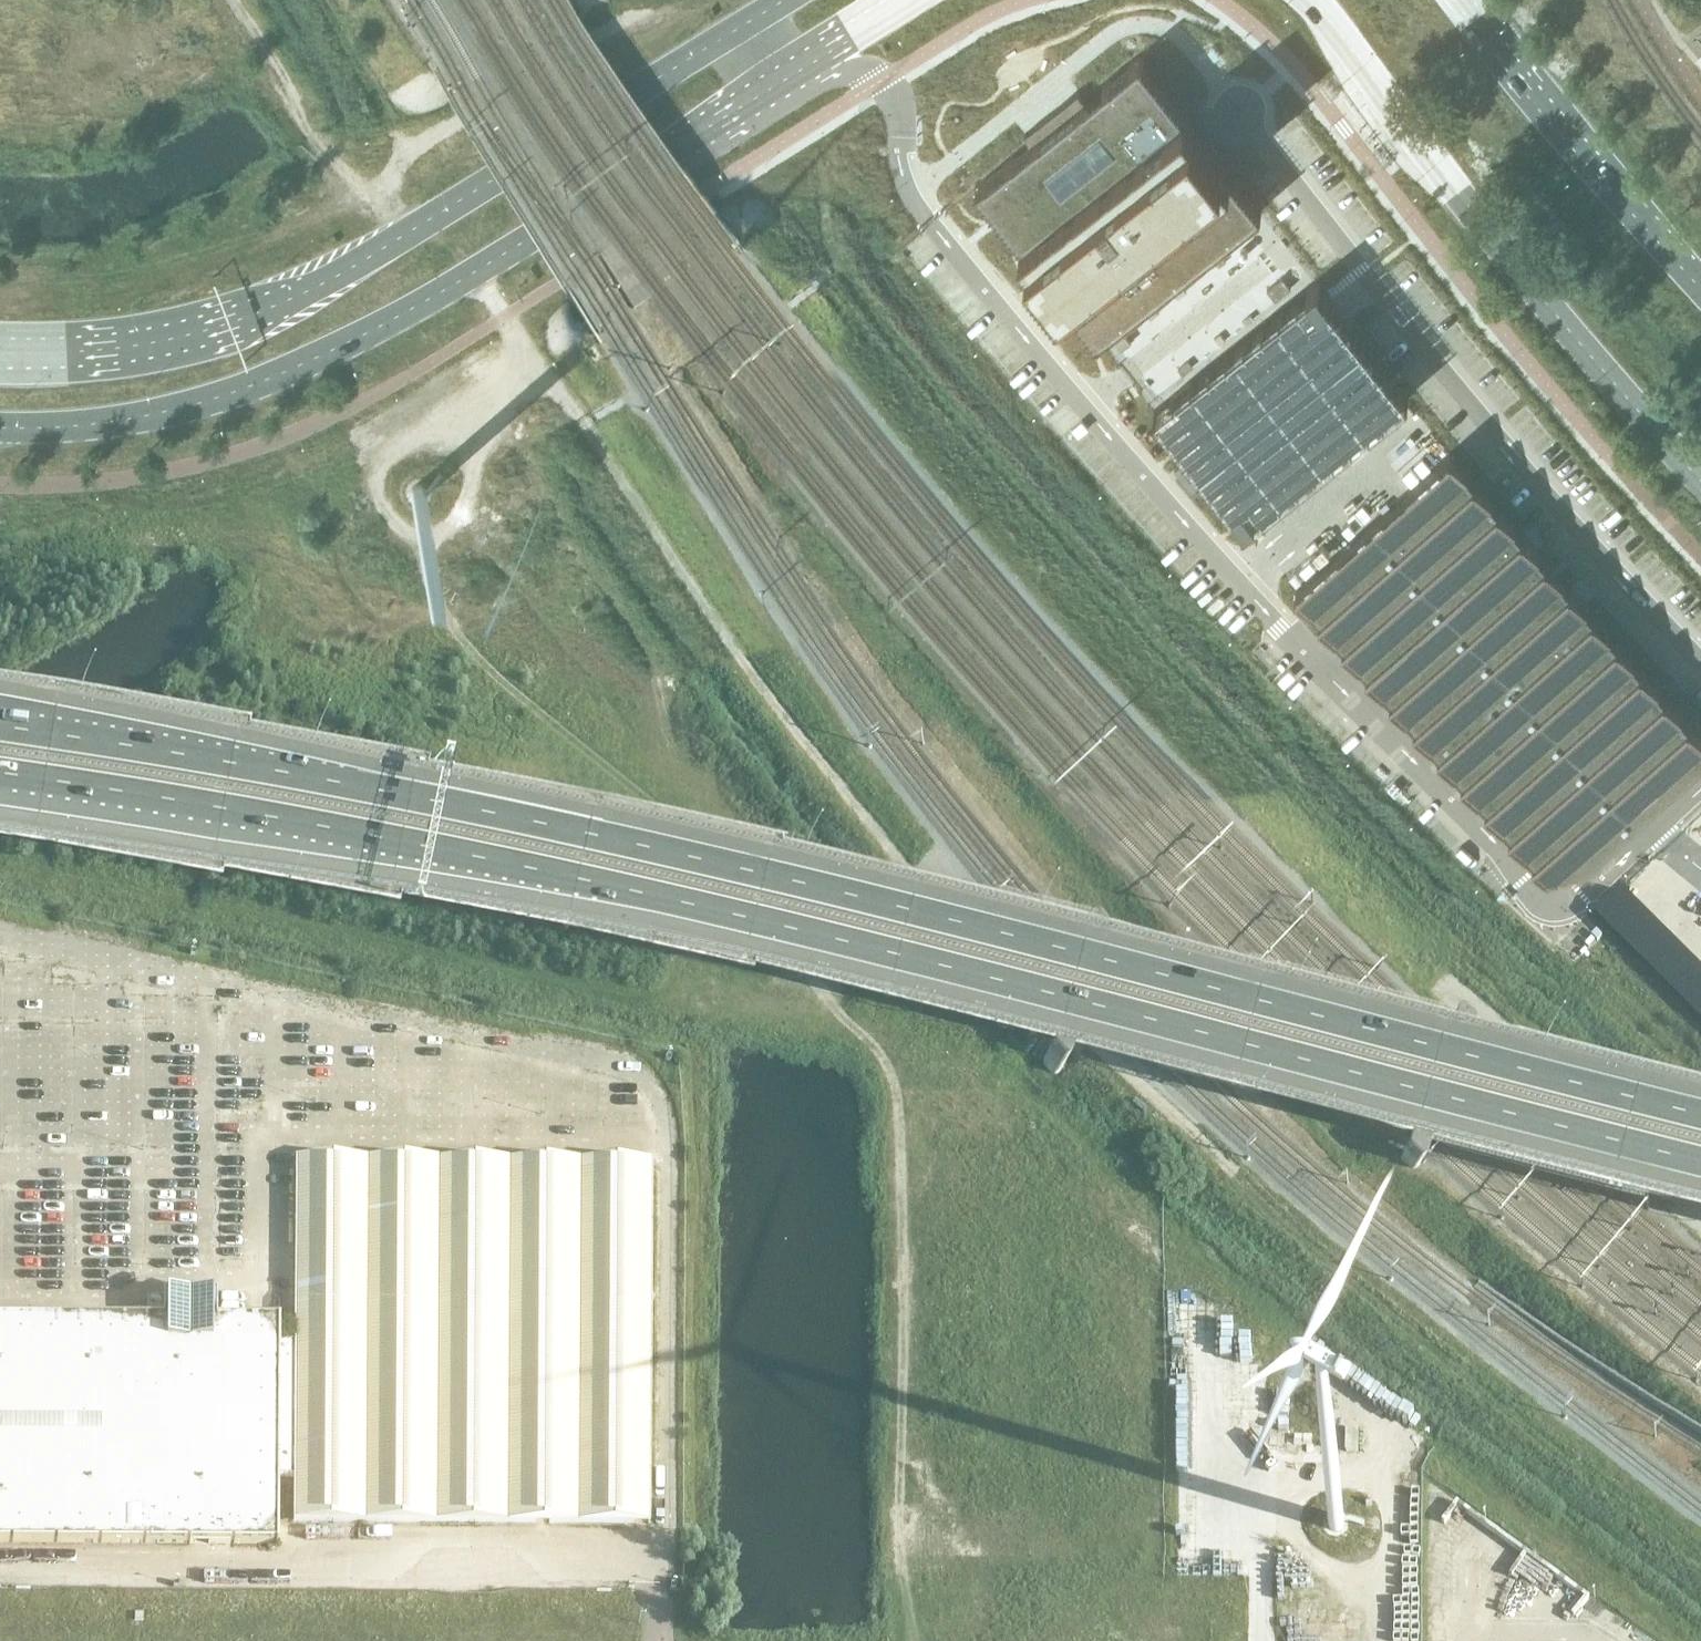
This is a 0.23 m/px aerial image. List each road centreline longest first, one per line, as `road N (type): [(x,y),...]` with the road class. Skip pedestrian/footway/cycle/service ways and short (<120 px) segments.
road 1 (motorway): [(0,782),(602,897),(1700,1178)]
road 2 (motorway): [(1700,1120),(453,818),(0,733)]
road 3 (secondary): [(781,0),(361,261),(295,291),(135,335),(0,341)]
road 4 (secondary): [(0,422),(193,410),(340,347),(493,261),(746,96)]
road 5 (secondary): [(1306,0),(1525,277),(1700,482)]
road 6 (secondary): [(1700,284),(1560,121),(1470,0)]
road 7 (track): [(401,236),(351,192),(228,0)]
road 8 (secondary): [(746,96),(899,0)]
road 9 (secondary): [(746,96),(851,71),(880,81)]

